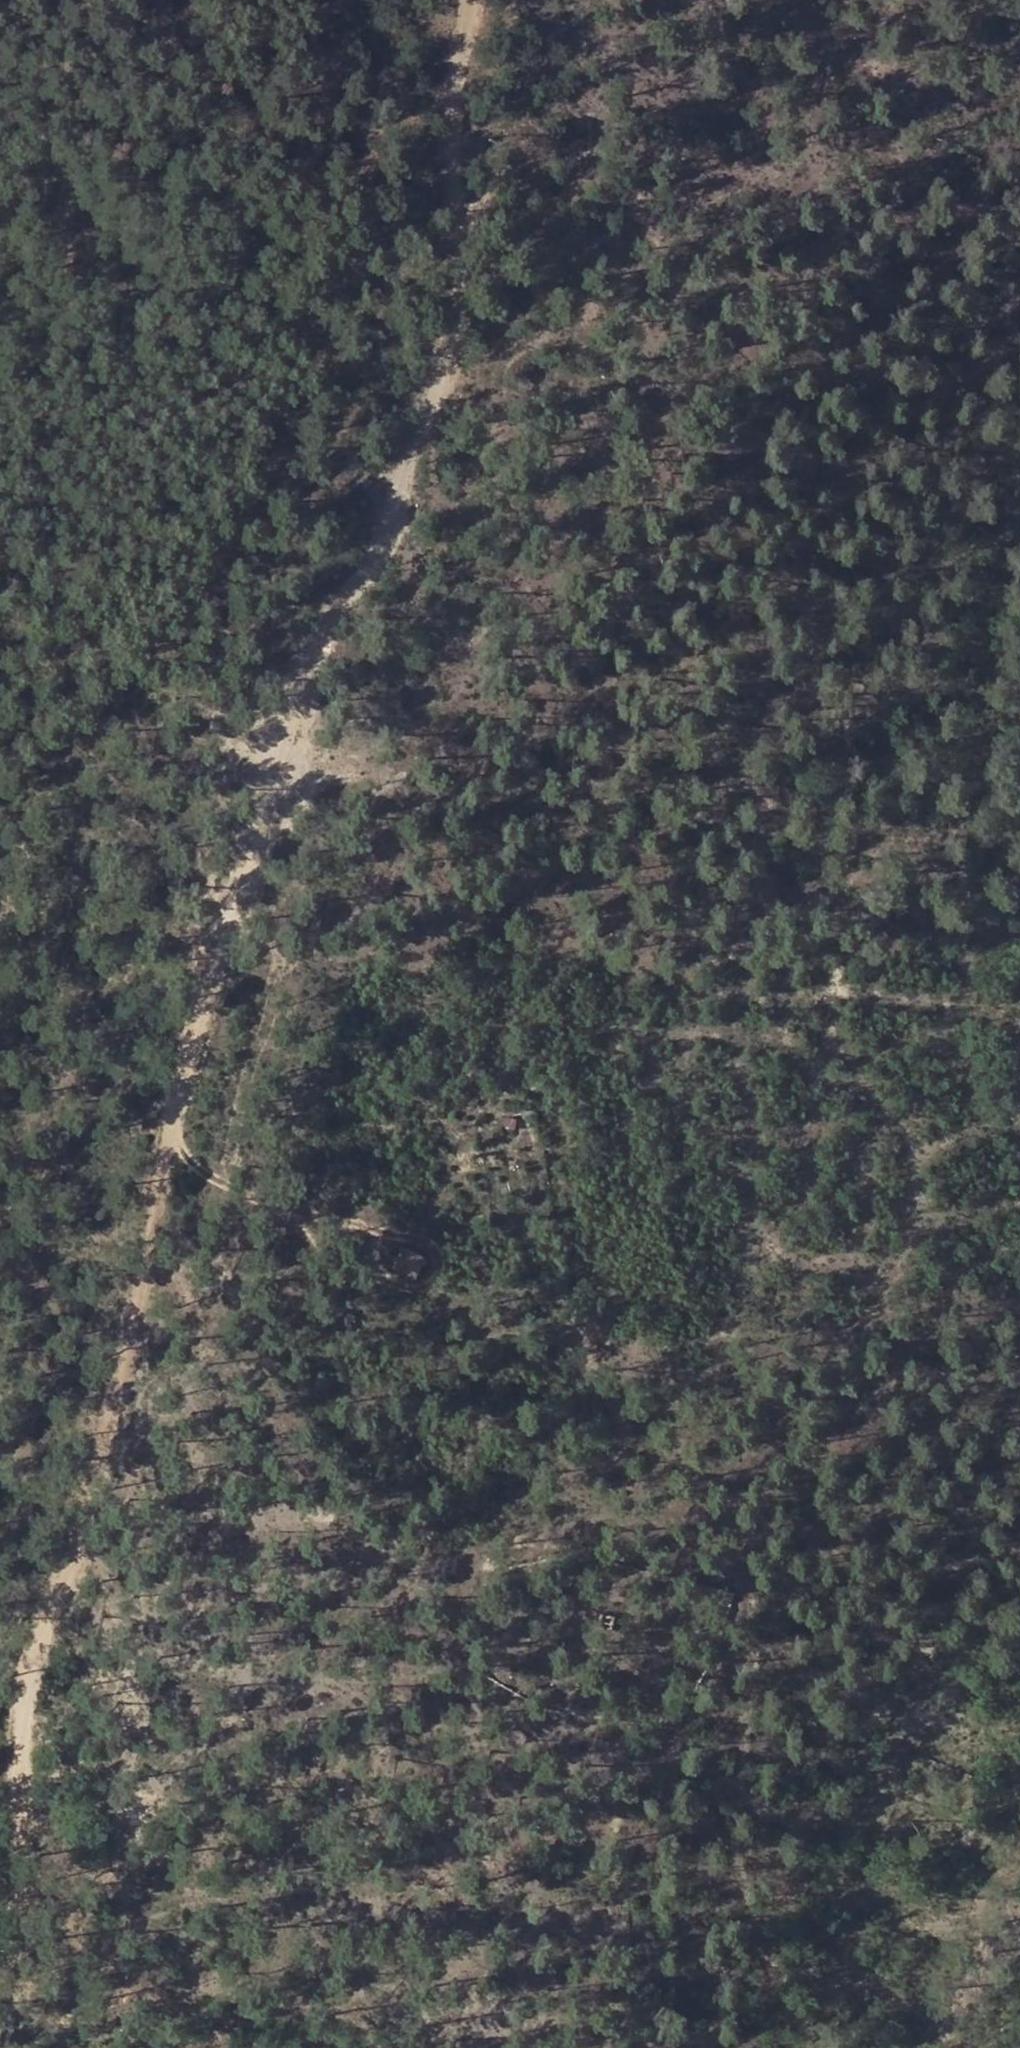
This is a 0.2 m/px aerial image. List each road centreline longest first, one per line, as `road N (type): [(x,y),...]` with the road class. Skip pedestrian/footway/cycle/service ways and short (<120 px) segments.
road 1 (track): [(0,1976),(19,1942),(33,1652),(97,1512),(130,1394),(259,764),(296,675),(408,497),(462,312),(445,158),(472,0)]

